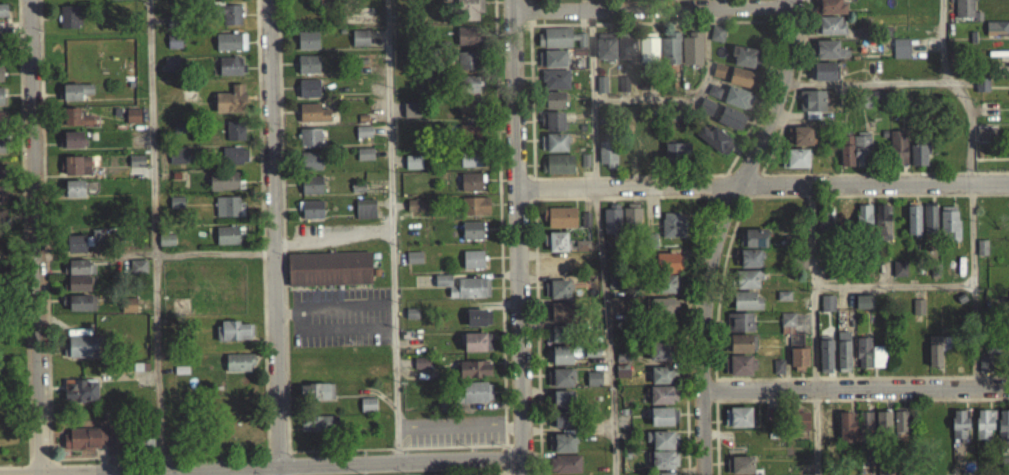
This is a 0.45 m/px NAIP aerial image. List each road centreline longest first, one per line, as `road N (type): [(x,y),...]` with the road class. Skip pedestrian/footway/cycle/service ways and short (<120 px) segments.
road 1 (residential): [(524,455),(0,473)]
road 2 (residential): [(793,0),(782,82),(728,201),(705,279),(703,474)]
road 3 (residential): [(1008,181),(519,187)]
road 4 (residential): [(513,0),(524,474)]
road 5 (residential): [(29,0),(41,471)]
road 6 (residential): [(269,0),(280,464)]
road 7 (residential): [(1008,386),(701,389)]
road 8 (residential): [(793,5),(513,10)]

